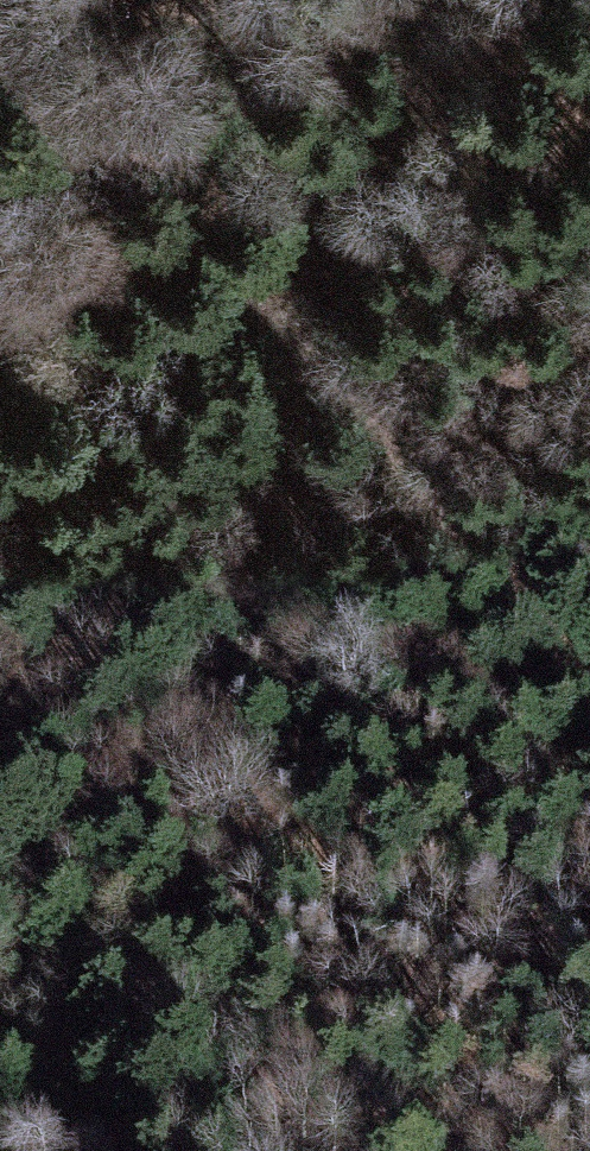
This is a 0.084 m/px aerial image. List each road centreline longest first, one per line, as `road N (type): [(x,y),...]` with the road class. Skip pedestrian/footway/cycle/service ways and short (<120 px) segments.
road 1 (track): [(0,40),(320,341),(589,698)]
road 2 (track): [(273,776),(238,659),(257,473),(320,341)]

